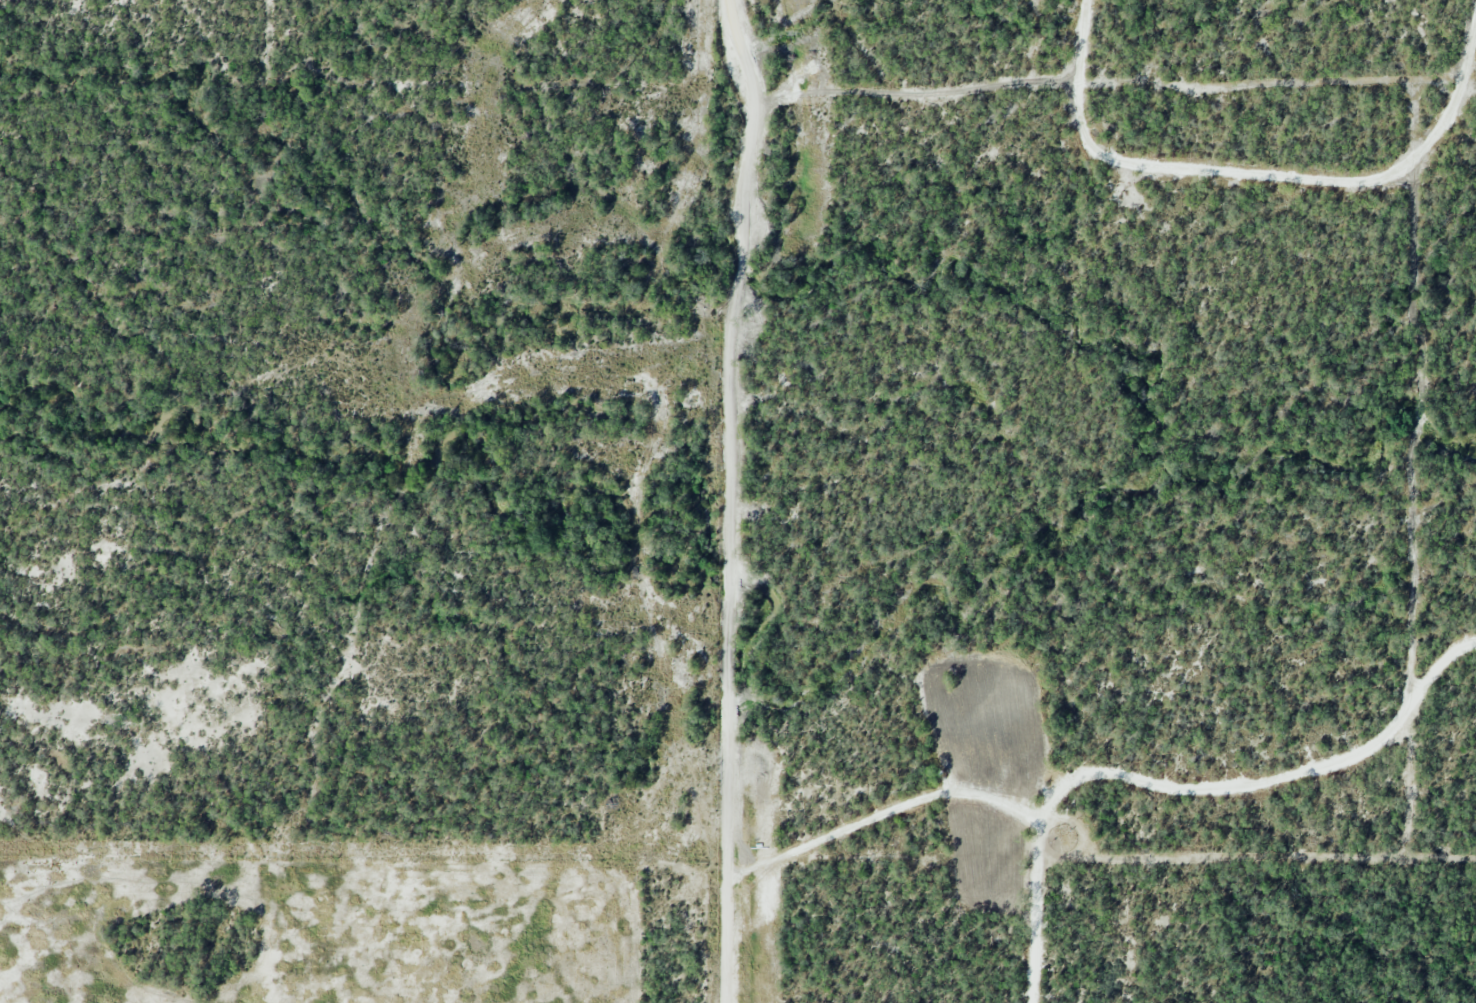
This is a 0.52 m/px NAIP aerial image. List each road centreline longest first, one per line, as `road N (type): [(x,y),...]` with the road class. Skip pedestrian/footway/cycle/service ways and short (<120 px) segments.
road 1 (track): [(1475,647),(1422,687),(1364,764),(1229,797),(1087,772),(1047,817),(1037,1002)]
road 2 (track): [(1475,41),(1461,97),(1431,149),(1376,183),(1117,165),(1092,140),(1083,94),(1089,0)]

